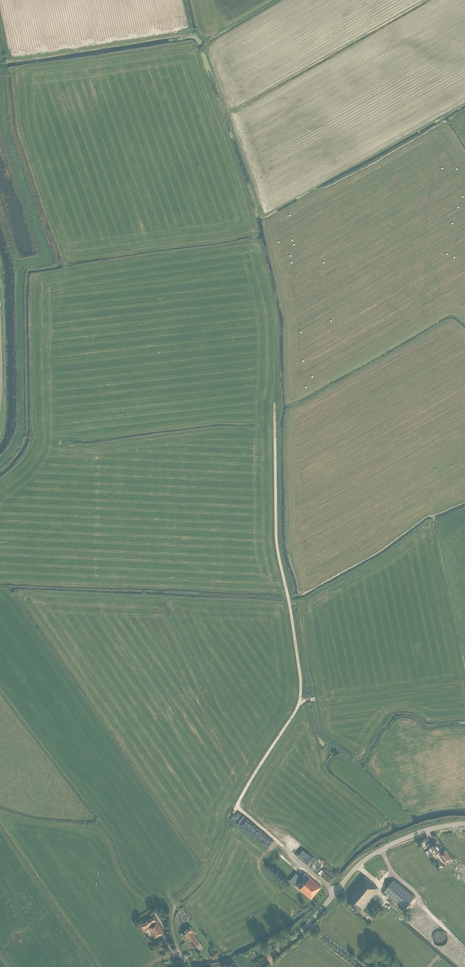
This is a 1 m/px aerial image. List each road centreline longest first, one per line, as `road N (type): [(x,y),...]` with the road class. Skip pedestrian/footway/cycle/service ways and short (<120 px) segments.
road 1 (track): [(336,892),(237,807),(301,698),(277,544),(277,438)]
road 2 (tertiary): [(257,966),(376,852),(464,823)]

